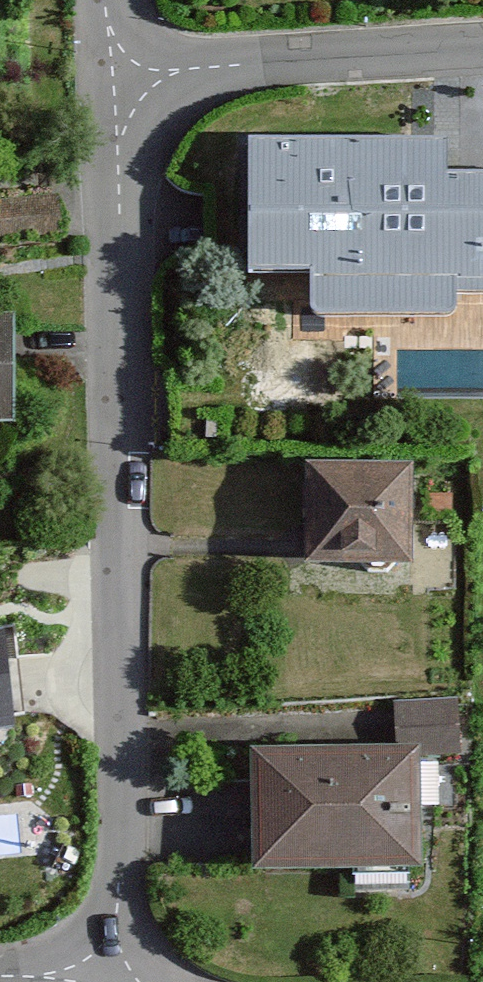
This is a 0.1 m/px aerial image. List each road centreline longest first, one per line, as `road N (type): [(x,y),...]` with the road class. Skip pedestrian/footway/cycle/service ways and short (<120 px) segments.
road 1 (residential): [(117,77),(124,772),(115,981)]
road 2 (residential): [(482,53),(117,77)]

